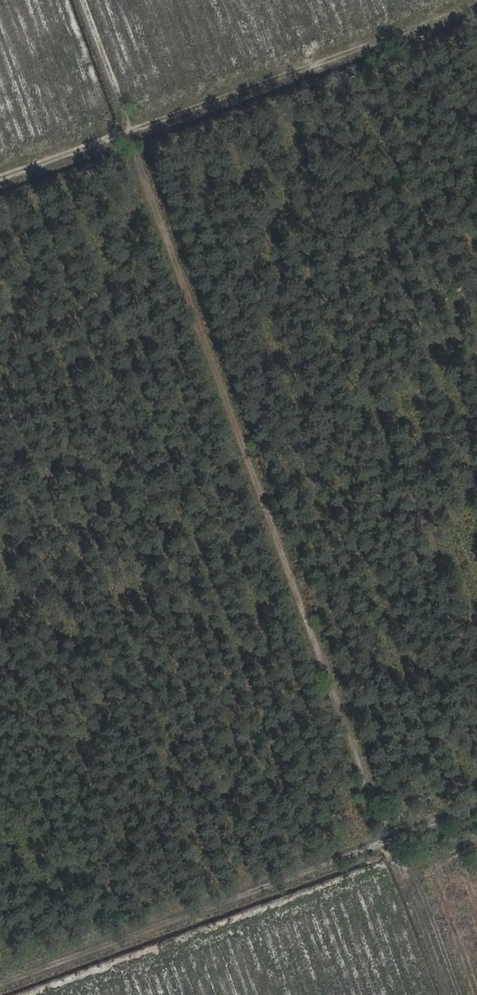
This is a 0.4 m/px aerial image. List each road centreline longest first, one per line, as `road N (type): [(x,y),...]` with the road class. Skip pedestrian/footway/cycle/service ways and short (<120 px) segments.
road 1 (track): [(389,842),(80,0)]
road 2 (track): [(476,810),(0,985)]
road 3 (track): [(0,182),(476,8)]
road 4 (track): [(389,842),(450,994)]

